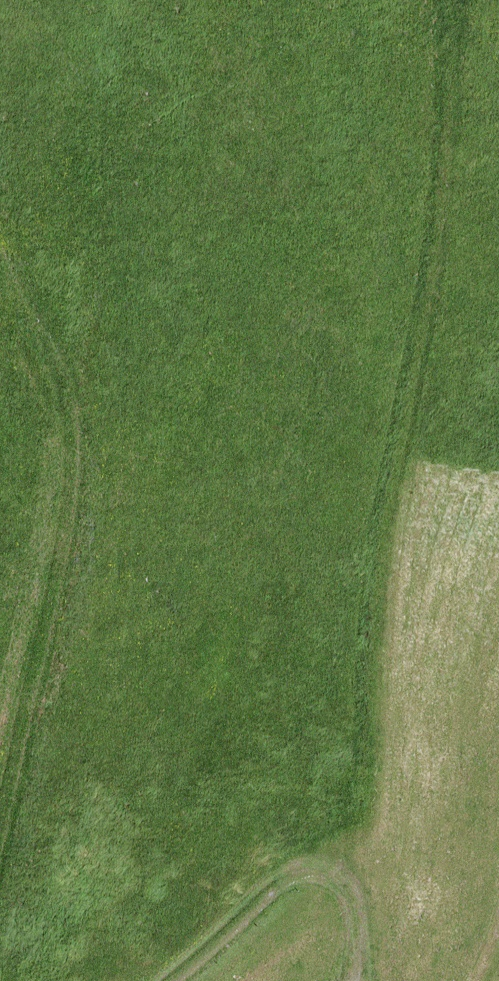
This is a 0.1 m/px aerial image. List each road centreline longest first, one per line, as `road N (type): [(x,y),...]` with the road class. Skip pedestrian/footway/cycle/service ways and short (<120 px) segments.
road 1 (track): [(332,877),(361,784),(379,558),(437,231),(455,67),(452,0)]
road 2 (track): [(0,822),(64,543),(54,378),(0,265)]
road 3 (track): [(363,980),(349,895),(332,877),(303,870),(279,876),(172,980)]

